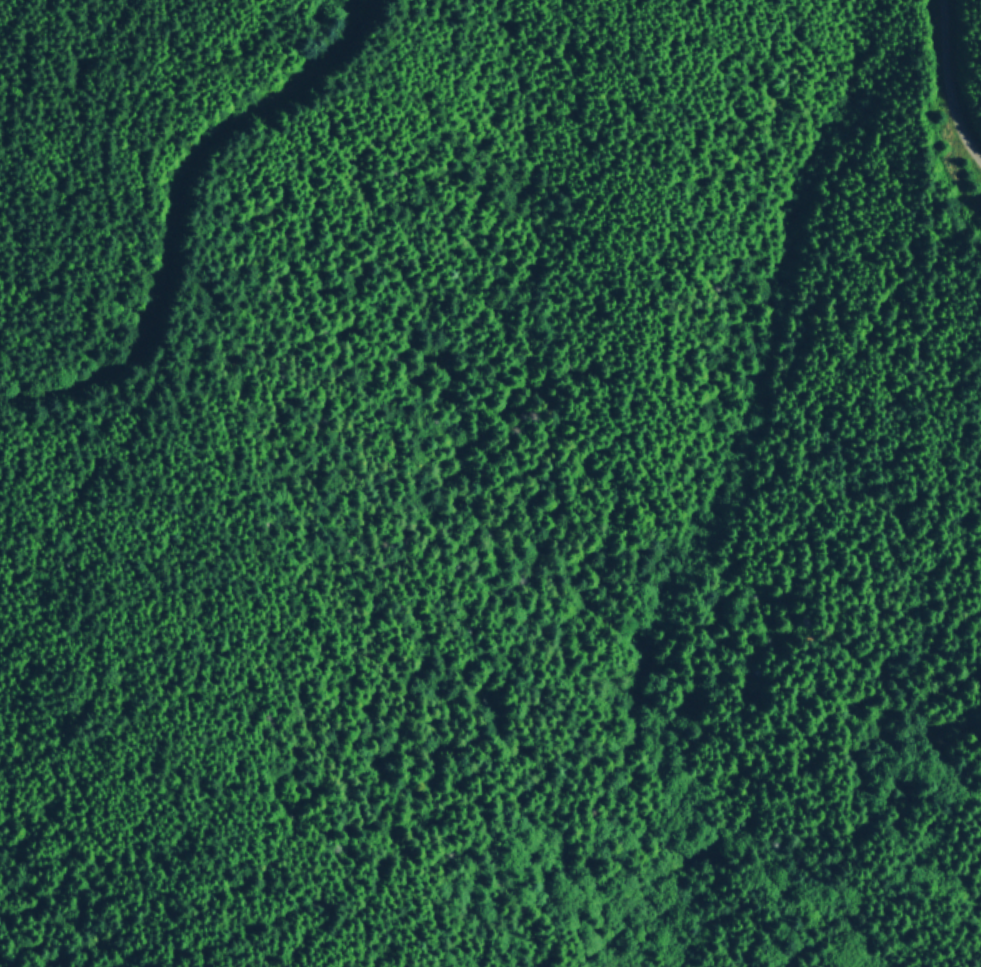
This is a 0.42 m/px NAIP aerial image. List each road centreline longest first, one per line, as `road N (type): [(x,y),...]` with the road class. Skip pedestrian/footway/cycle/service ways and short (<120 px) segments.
road 1 (track): [(0,394),(64,394),(113,371),(147,328),(189,168),(354,44),(379,0)]
road 2 (track): [(942,0),(956,107),(980,159)]

